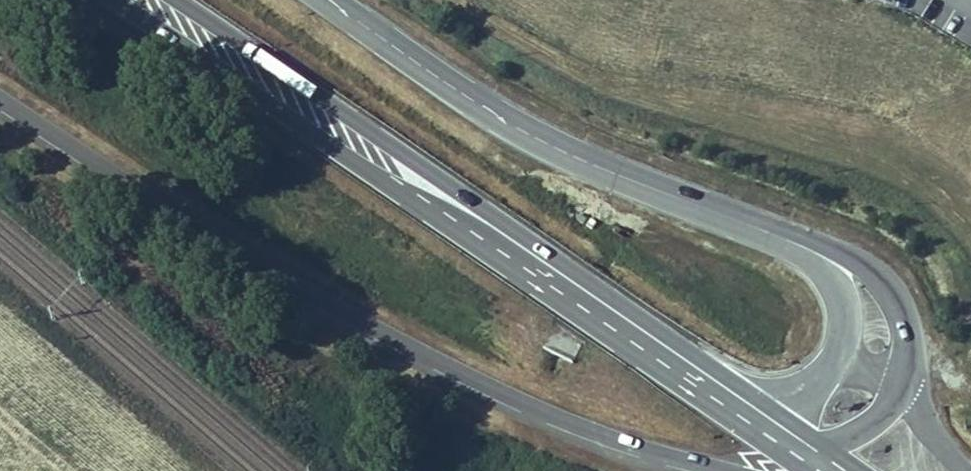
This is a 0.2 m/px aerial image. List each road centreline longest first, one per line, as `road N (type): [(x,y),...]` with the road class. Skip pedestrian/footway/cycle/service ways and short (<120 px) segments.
road 1 (primary): [(0,95),(357,318),(561,417),(727,470)]
road 2 (primary): [(142,0),(760,416)]
road 3 (primary): [(797,241),(579,156),(335,0)]
road 4 (primary): [(797,241),(839,299),(845,332),(830,371),(791,403),(760,416)]
road 5 (primary): [(906,377),(909,346),(897,305),(857,267),(797,241)]
road 6 (primary): [(812,452),(879,420),(906,377)]

